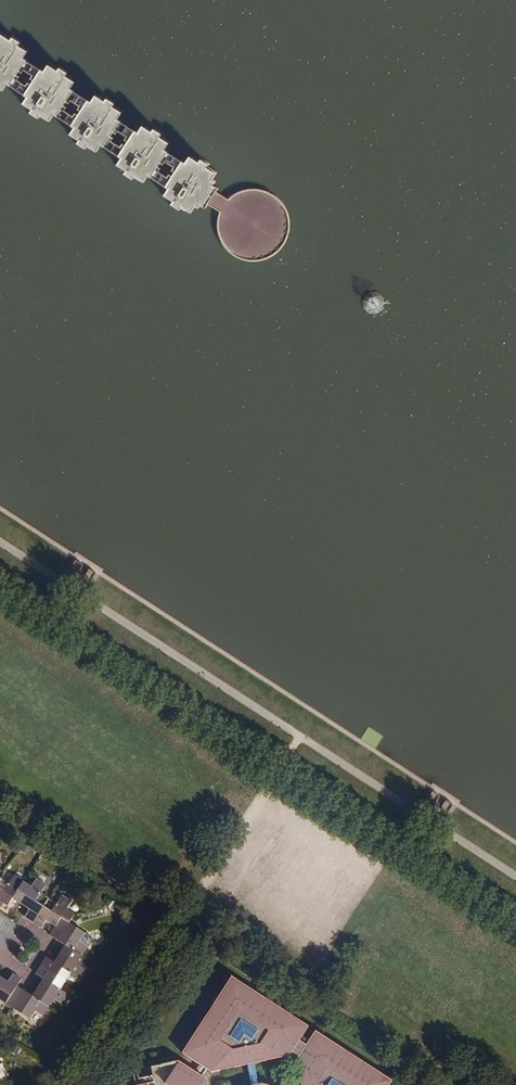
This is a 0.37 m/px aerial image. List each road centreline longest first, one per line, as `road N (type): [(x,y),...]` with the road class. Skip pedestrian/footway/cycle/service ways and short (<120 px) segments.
road 1 (residential): [(5,943),(19,942),(27,929),(51,943),(29,975),(4,961)]

